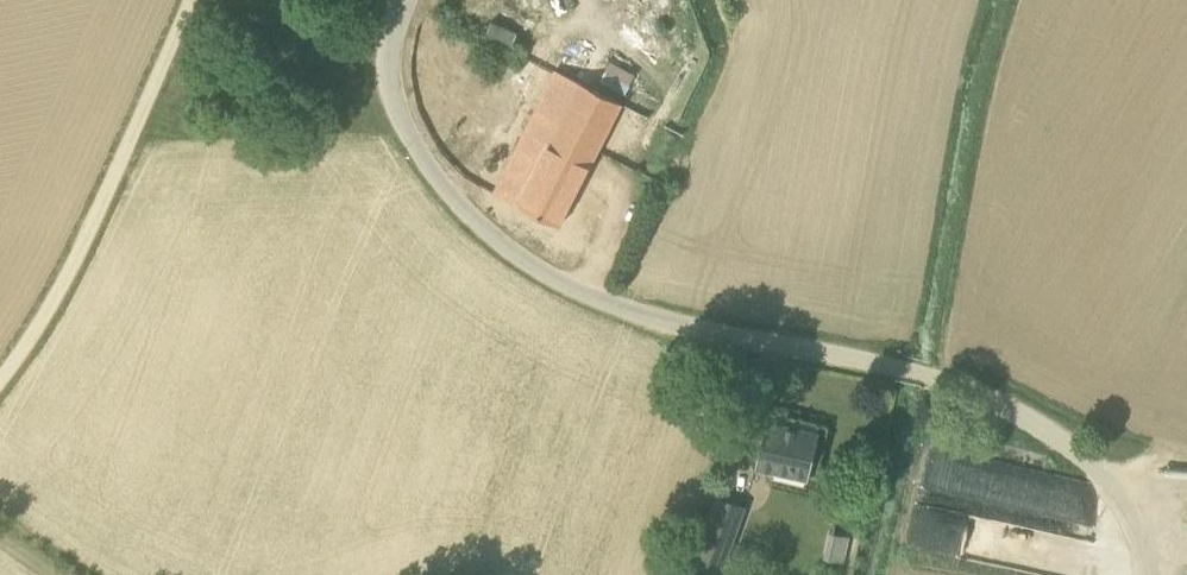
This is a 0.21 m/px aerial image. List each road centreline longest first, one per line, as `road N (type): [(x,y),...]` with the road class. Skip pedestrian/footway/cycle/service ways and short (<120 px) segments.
road 1 (unclassified): [(1149,574),(1143,540),(1113,488),(1072,448),(1013,410),(917,373),(684,326),(591,298),(524,262),(462,209),(394,107),(388,63),(403,0)]
road 2 (track): [(0,380),(81,247),(199,0)]

